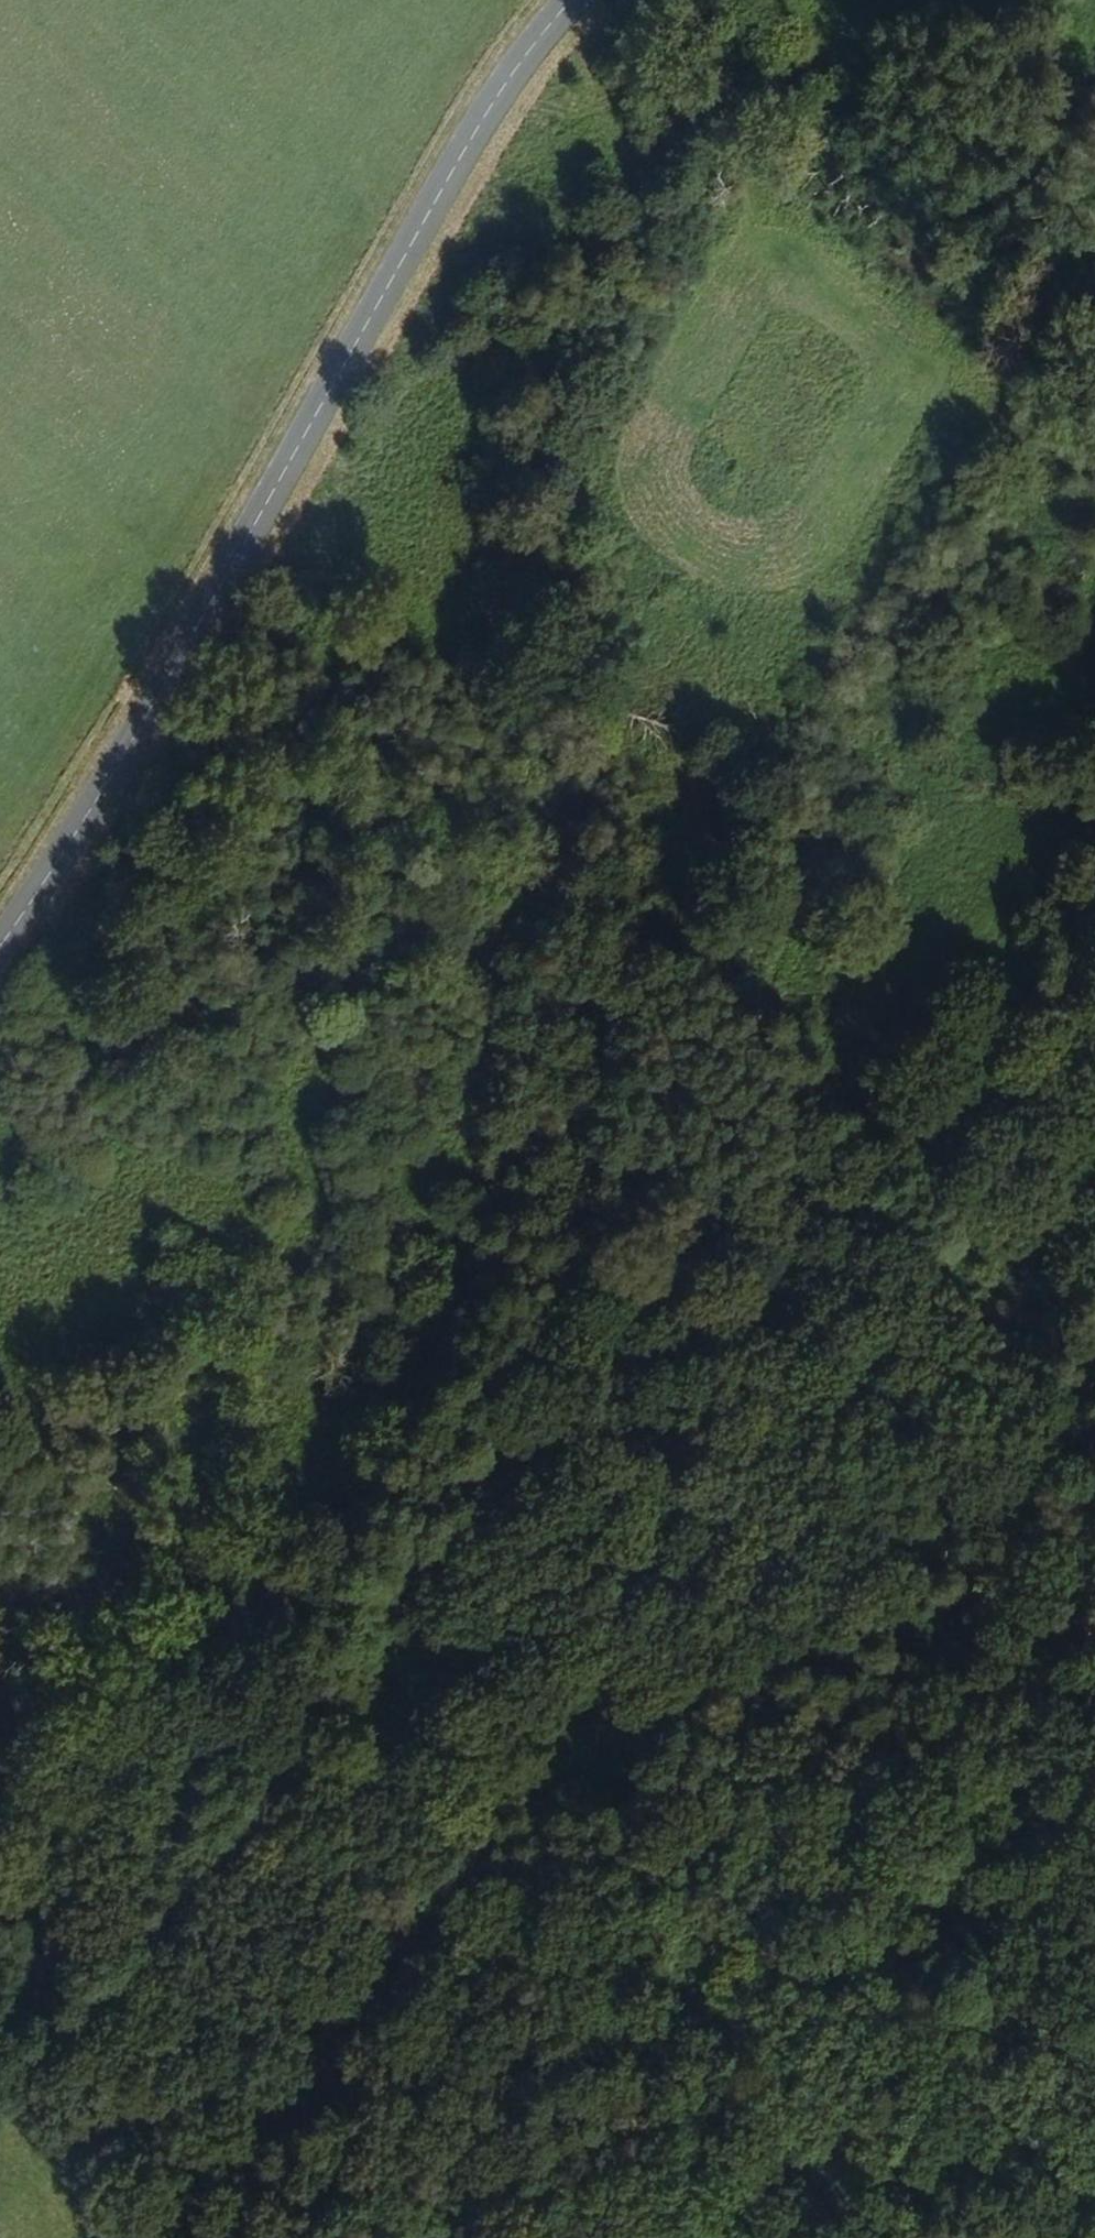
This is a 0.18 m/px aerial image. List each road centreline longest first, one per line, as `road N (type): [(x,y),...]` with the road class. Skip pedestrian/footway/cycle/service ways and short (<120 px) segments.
road 1 (tertiary): [(550,0),(518,32),(0,926)]
road 2 (track): [(611,2237),(626,2207),(1094,1863)]

